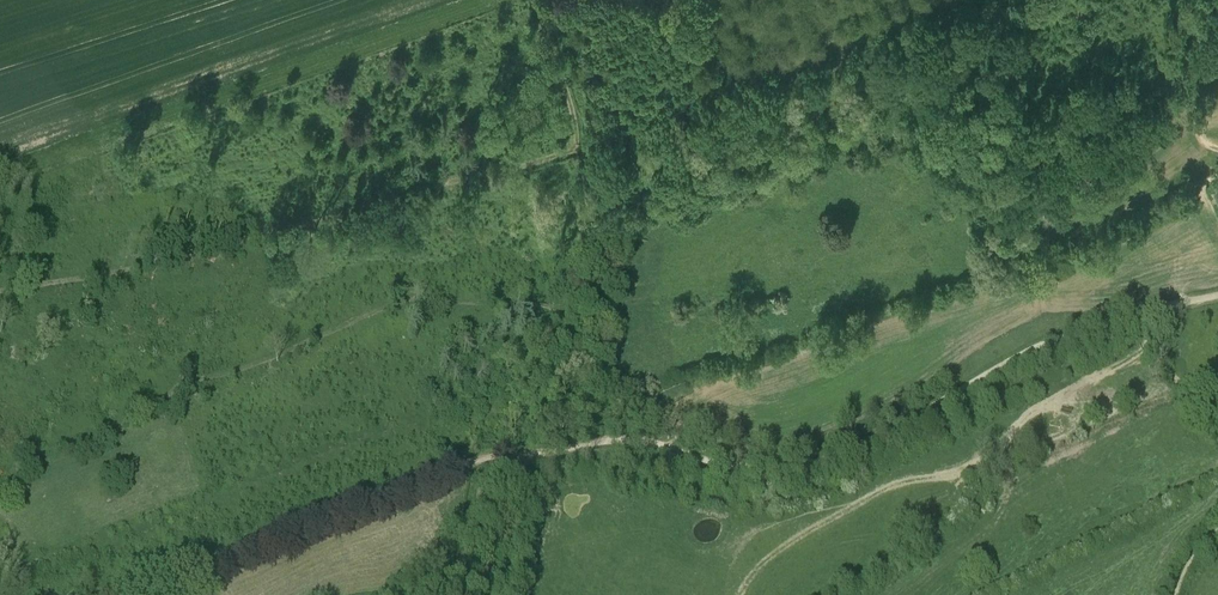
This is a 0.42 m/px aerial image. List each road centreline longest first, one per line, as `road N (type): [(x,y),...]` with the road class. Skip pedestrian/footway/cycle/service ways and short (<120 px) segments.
road 1 (track): [(1003,268),(893,293),(638,303),(410,298),(237,370),(188,381),(136,387),(0,375)]
road 2 (track): [(0,291),(104,276),(554,162),(573,151),(576,121),(533,0)]
road 3 (track): [(533,455),(637,441),(727,465),(794,467),(864,441),(1038,346),(1173,304)]
road 4 (track): [(573,151),(1012,0)]
road 5 (track): [(151,594),(304,524),(458,466),(525,455)]
road 6 (track): [(1217,419),(1167,370),(1151,333),(1173,304)]
road 7 (track): [(525,455),(481,594)]

